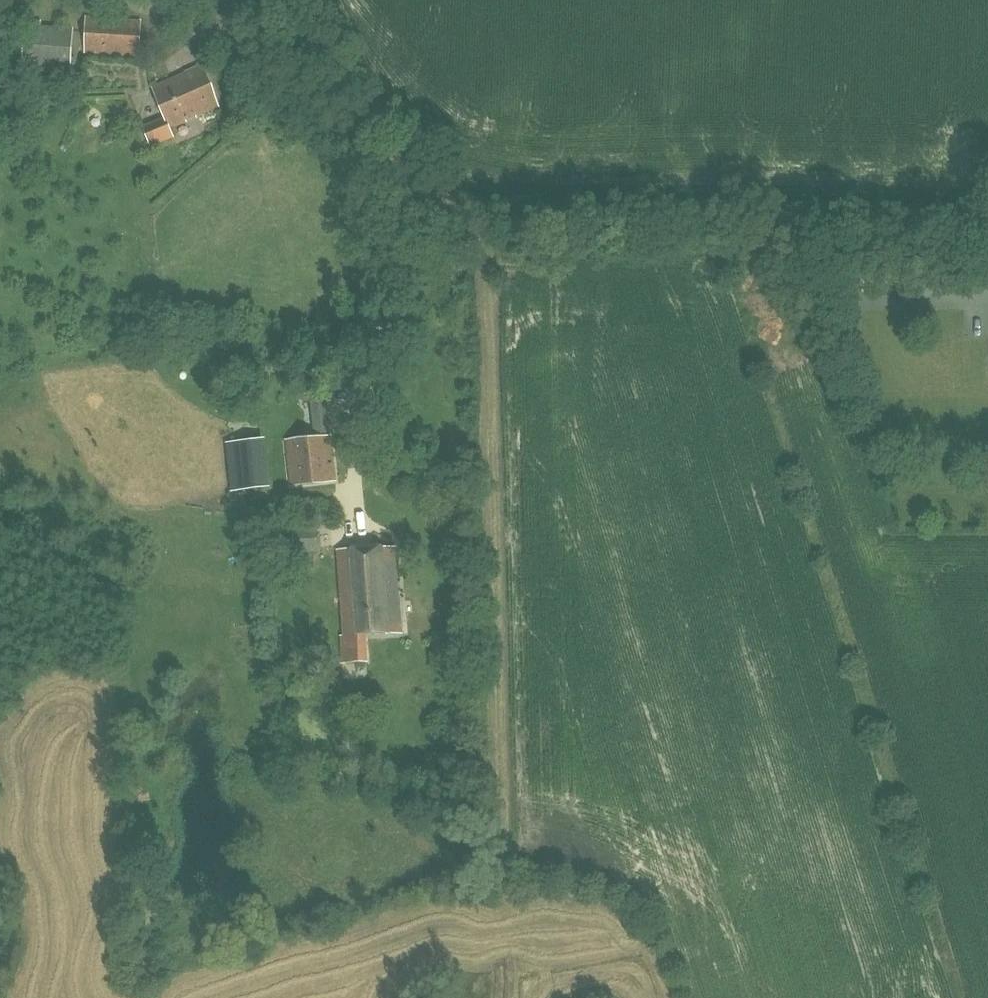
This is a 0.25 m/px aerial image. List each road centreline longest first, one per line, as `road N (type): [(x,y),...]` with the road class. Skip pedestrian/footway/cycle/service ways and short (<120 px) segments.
road 1 (unclassified): [(987,218),(489,202),(423,181),(251,51),(155,0)]

